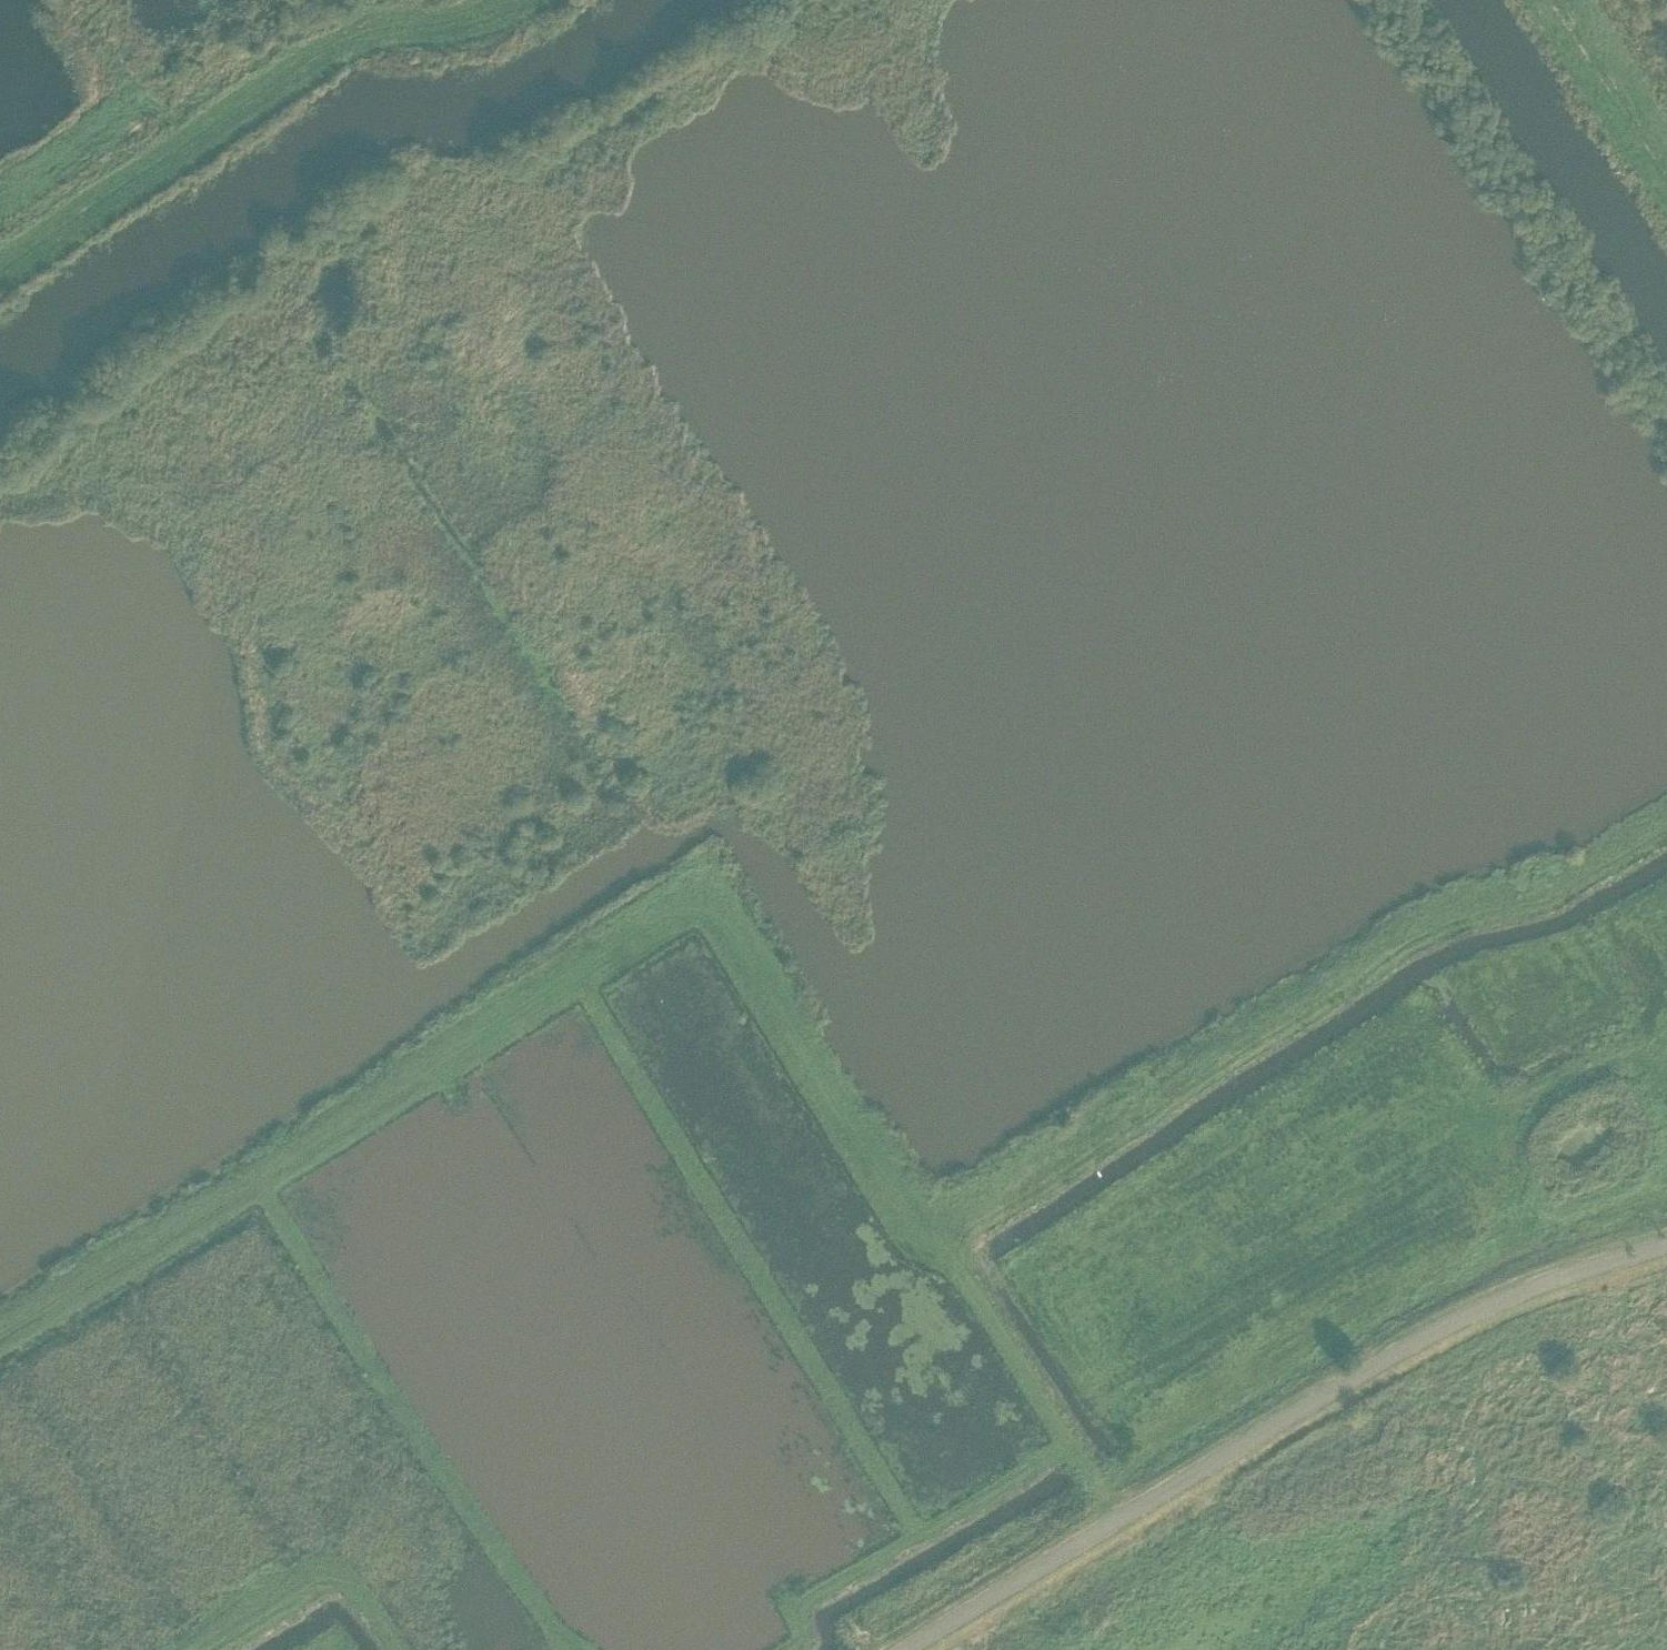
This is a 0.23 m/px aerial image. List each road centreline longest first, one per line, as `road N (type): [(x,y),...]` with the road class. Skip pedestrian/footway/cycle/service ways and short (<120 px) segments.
road 1 (unclassified): [(904,1649),(1452,1320),(1666,1244)]

